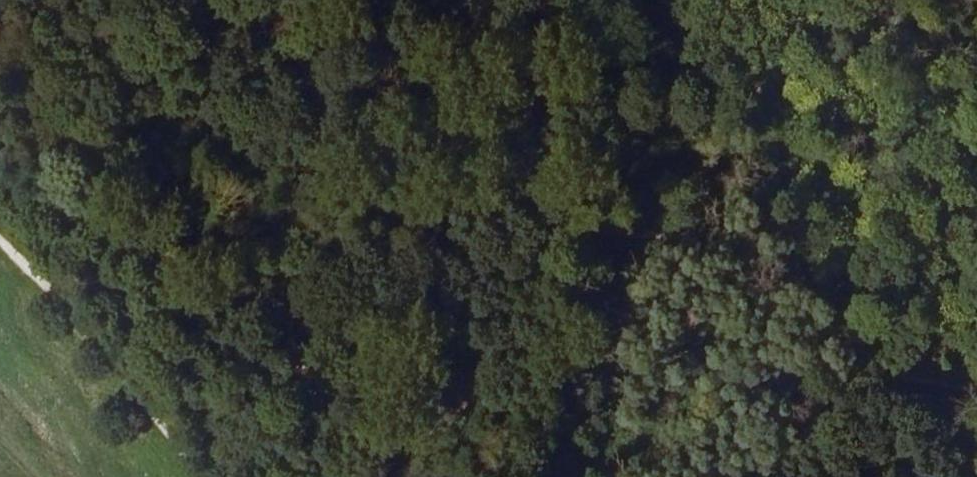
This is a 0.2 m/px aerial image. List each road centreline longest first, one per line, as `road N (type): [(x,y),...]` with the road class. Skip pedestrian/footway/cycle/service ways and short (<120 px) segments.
road 1 (track): [(0,240),(206,476)]

